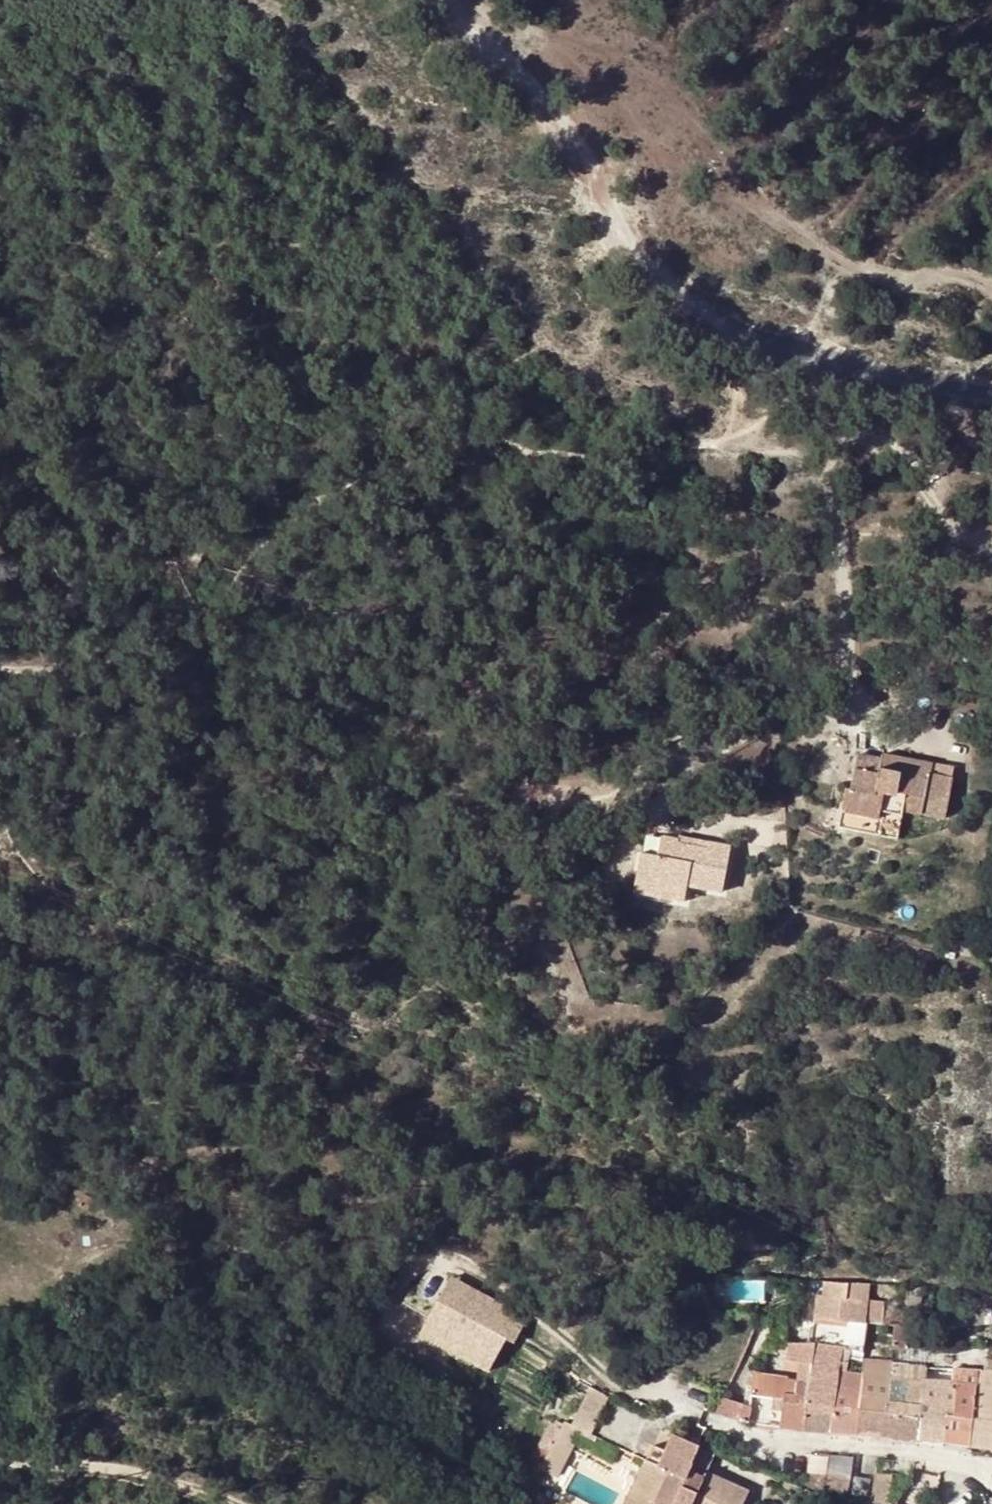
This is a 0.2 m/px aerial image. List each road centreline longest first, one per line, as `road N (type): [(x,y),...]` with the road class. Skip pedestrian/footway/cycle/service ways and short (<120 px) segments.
road 1 (track): [(850,351),(849,448),(865,661),(657,755),(453,775)]
road 2 (track): [(991,401),(679,287),(502,53),(445,0)]

